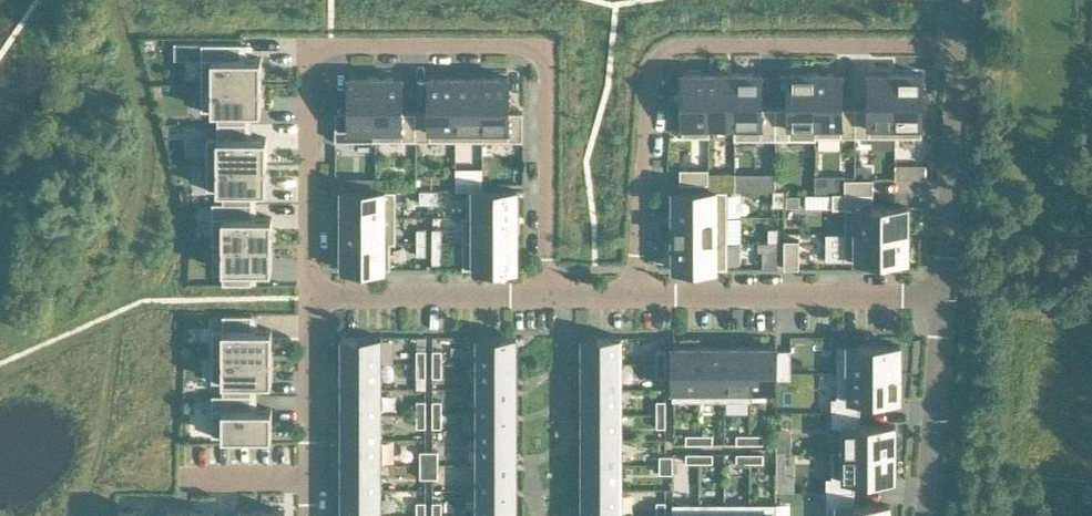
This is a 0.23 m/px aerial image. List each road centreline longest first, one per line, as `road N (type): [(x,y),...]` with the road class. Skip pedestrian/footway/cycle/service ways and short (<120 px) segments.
road 1 (residential): [(550,294),(547,66),(539,50),(326,44),(312,63),(309,293)]
road 2 (residential): [(959,46),(666,49),(651,80),(634,294)]
road 3 (residential): [(943,294),(634,294)]
road 4 (residential): [(959,46),(943,294)]
road 5 (residential): [(550,294),(309,293)]
road 6 (residential): [(943,294),(926,515)]
road 7 (residential): [(309,481),(309,293)]
road 8 (residential): [(309,481),(182,479)]

